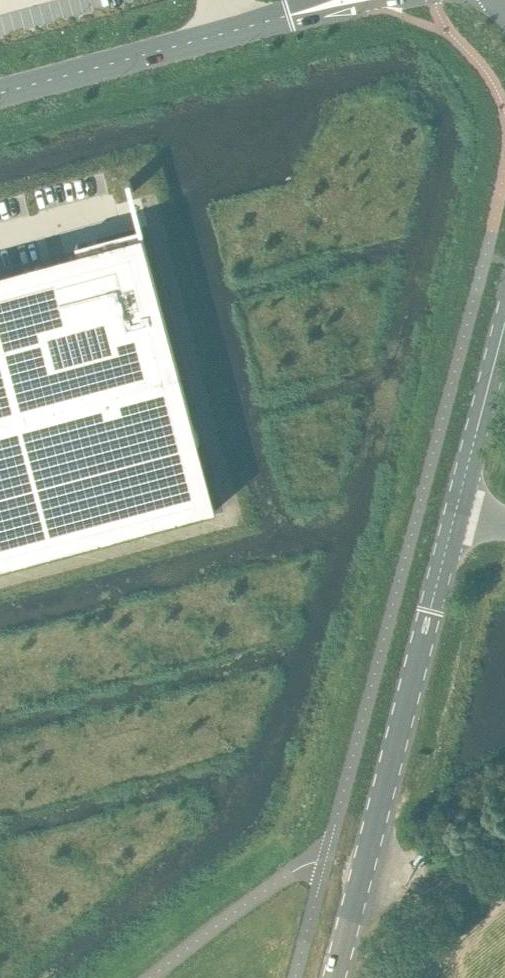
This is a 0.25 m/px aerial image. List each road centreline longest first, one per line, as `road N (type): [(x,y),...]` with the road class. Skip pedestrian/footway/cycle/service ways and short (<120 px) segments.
road 1 (tertiary): [(336,977),(504,326)]
road 2 (unclassified): [(259,25),(0,94)]
road 3 (unclassified): [(259,25),(408,0)]

